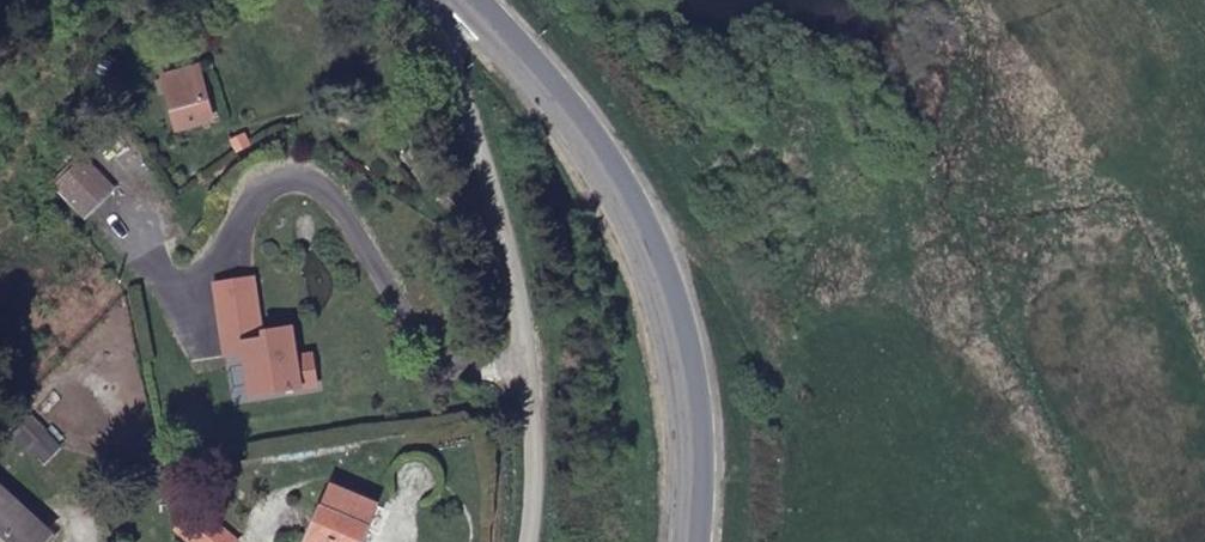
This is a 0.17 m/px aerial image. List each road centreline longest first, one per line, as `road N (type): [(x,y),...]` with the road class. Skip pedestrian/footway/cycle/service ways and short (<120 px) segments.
road 1 (secondary): [(469,0),(555,93),(626,193),(671,298),(692,410),(688,541)]
road 2 (residential): [(460,0),(449,15),(449,49),(487,175),(532,401),(532,541)]

